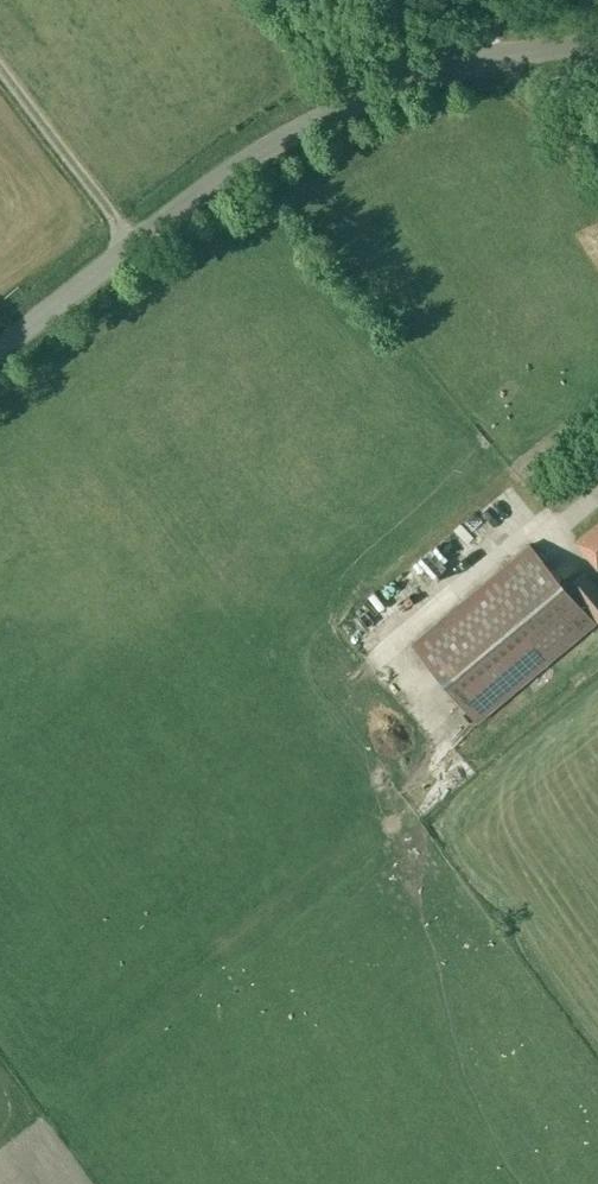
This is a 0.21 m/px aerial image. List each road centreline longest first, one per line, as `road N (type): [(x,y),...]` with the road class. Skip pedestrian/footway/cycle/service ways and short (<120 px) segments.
road 1 (tertiary): [(0,349),(218,181),(335,111),(452,68),(597,43)]
road 2 (track): [(505,55),(597,173)]

